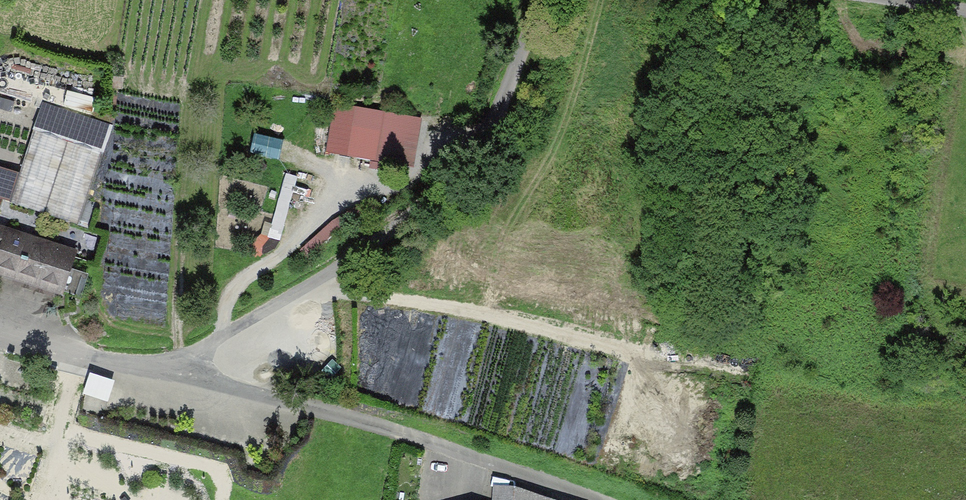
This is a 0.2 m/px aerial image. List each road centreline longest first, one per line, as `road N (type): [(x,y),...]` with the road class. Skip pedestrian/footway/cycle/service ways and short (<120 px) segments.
road 1 (residential): [(0,327),(624,499)]
road 2 (track): [(172,371),(396,231),(501,118),(554,0)]

